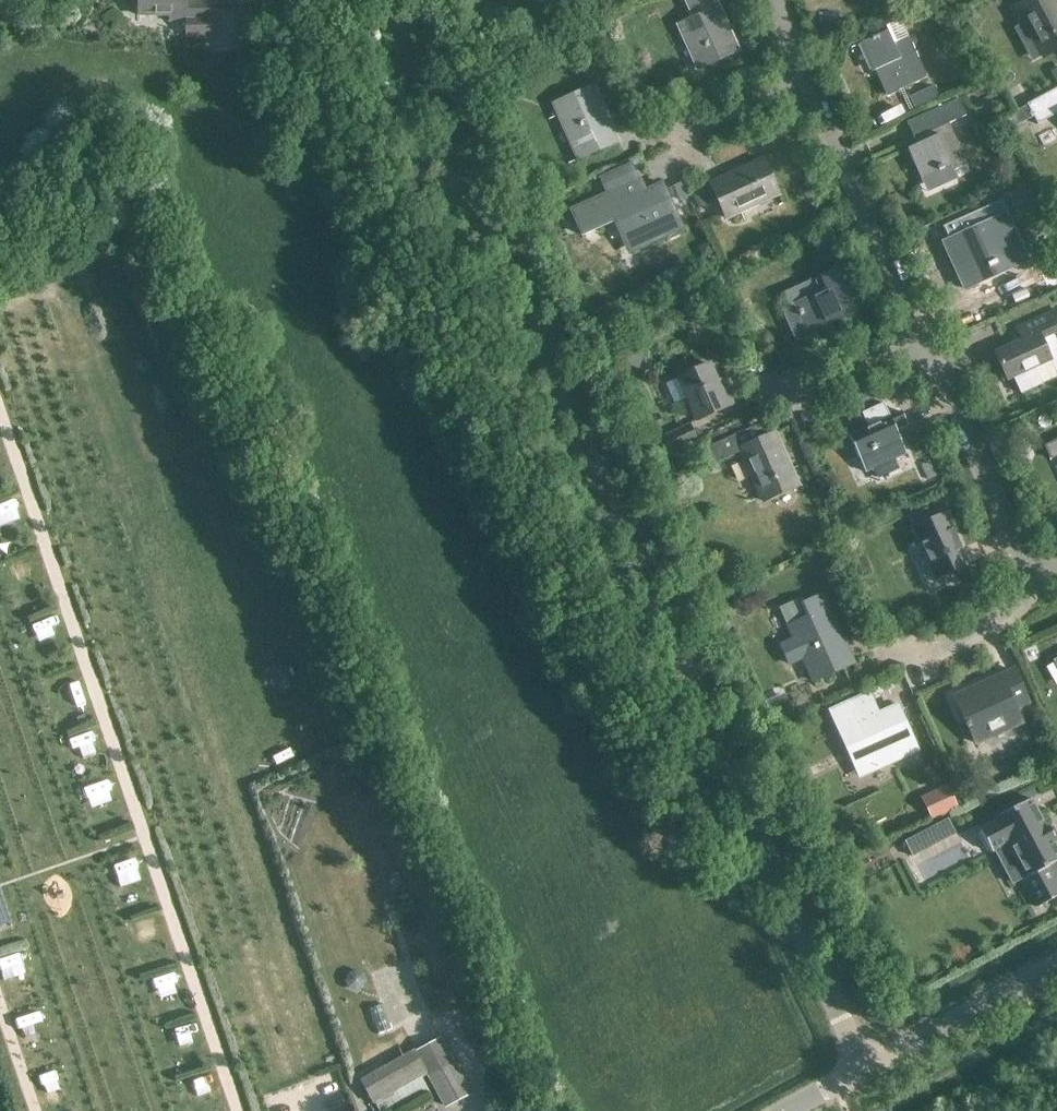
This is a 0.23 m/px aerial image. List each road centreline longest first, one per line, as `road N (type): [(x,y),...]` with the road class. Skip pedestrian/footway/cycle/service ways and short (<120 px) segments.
road 1 (residential): [(863,1068),(384,0)]
road 2 (track): [(237,1110),(0,416)]
road 3 (residential): [(927,344),(805,83)]
road 4 (residential): [(1041,571),(1020,558),(927,344)]
road 5 (tertiary): [(863,1068),(1056,966)]
road 6 (residential): [(1041,571),(984,628),(902,666)]
road 7 (residential): [(797,398),(927,344)]
road 8 (residential): [(682,135),(805,83)]

